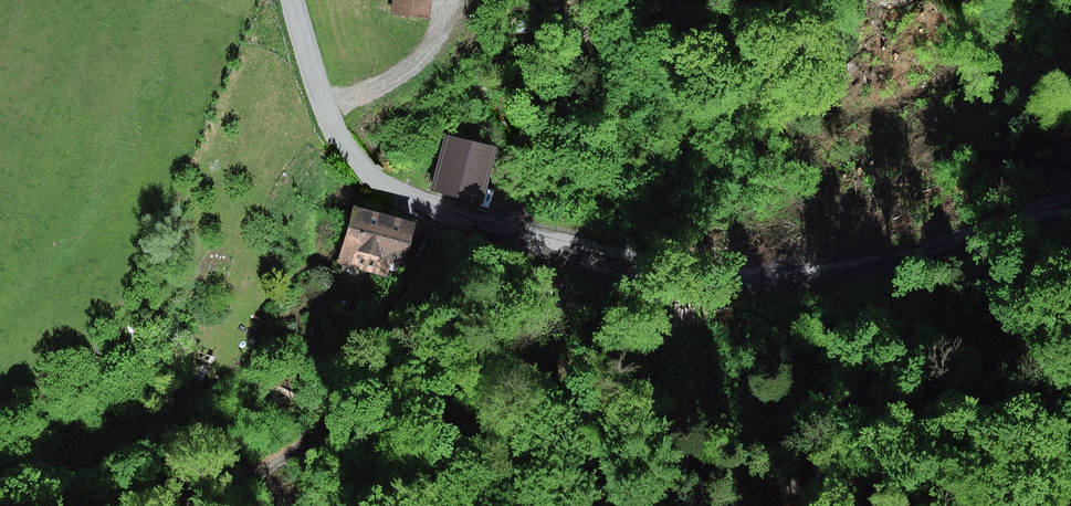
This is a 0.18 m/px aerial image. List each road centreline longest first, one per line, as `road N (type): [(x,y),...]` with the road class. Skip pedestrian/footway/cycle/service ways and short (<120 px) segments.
road 1 (unclassified): [(375,178),(443,219),(738,284),(847,268),(1070,207)]
road 2 (track): [(443,219),(325,422),(258,469),(146,505)]
road 3 (track): [(1070,392),(871,454),(756,505)]
road 4 (unclassified): [(292,0),(341,138)]

